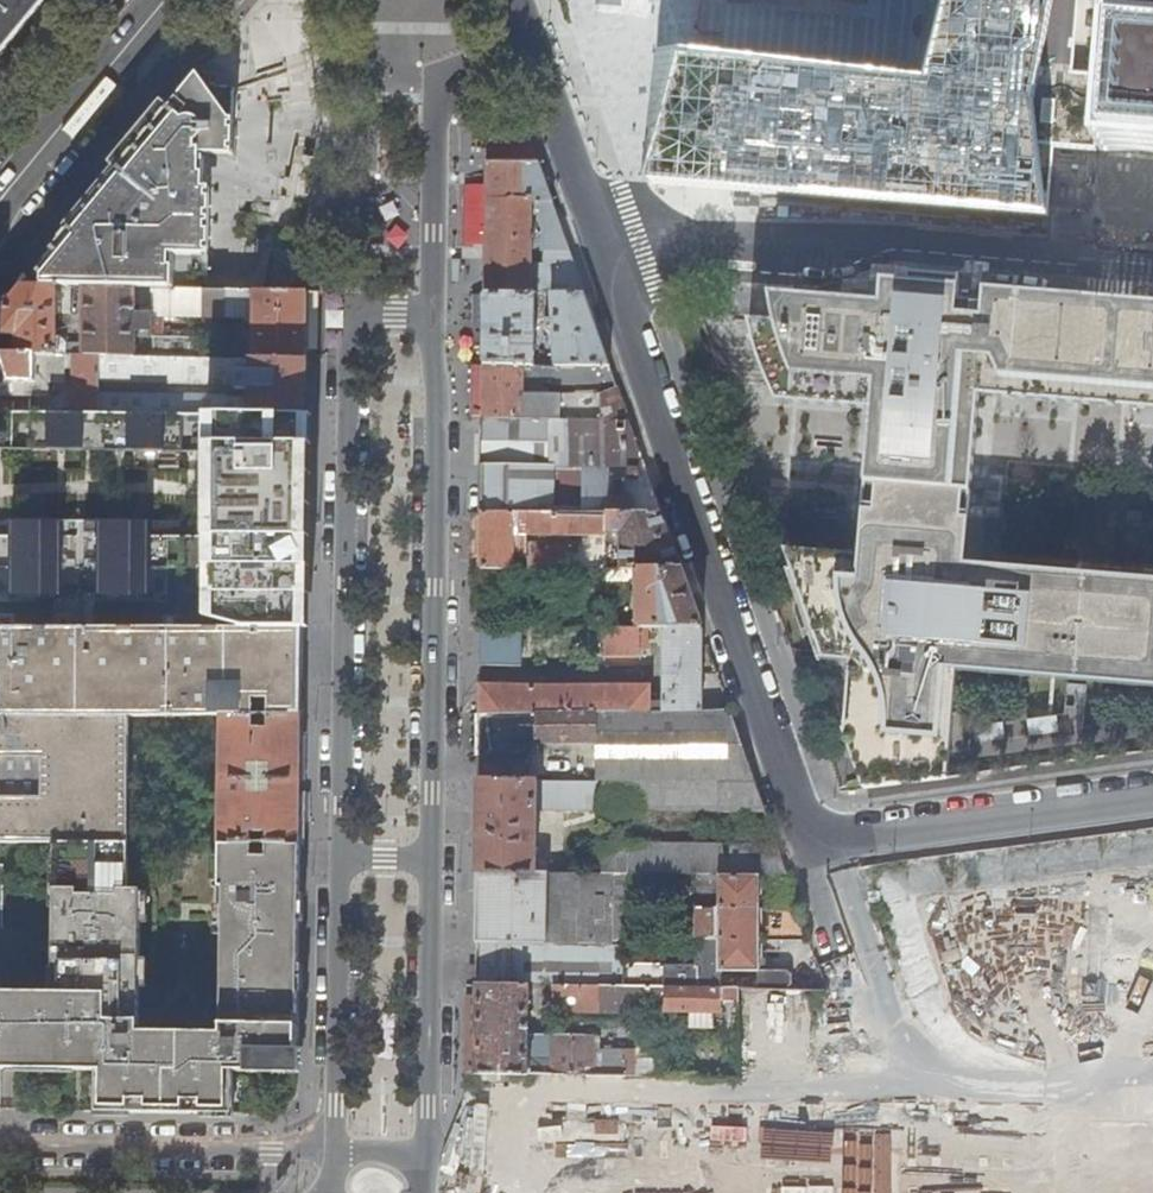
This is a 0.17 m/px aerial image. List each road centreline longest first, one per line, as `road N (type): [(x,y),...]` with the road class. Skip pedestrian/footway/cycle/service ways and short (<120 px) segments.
road 1 (residential): [(604,260),(811,833),(883,836),(1152,797)]
road 2 (unclassified): [(431,316),(394,314),(349,335),(340,855)]
road 3 (residential): [(1152,271),(886,246),(604,260)]
road 4 (unclassified): [(428,856),(431,316)]
road 5 (unknown): [(861,1192),(858,970),(811,833)]
road 6 (residential): [(335,1162),(271,1150),(0,1145)]
road 7 (residential): [(431,316),(432,95),(444,83),(533,67)]
road 8 (unclassified): [(422,1162),(436,1093),(428,856)]
road 9 (unclassified): [(340,855),(336,1092),(346,1148)]
road 10 (primary): [(167,0),(0,204)]
road 11 (residential): [(533,67),(604,260)]

